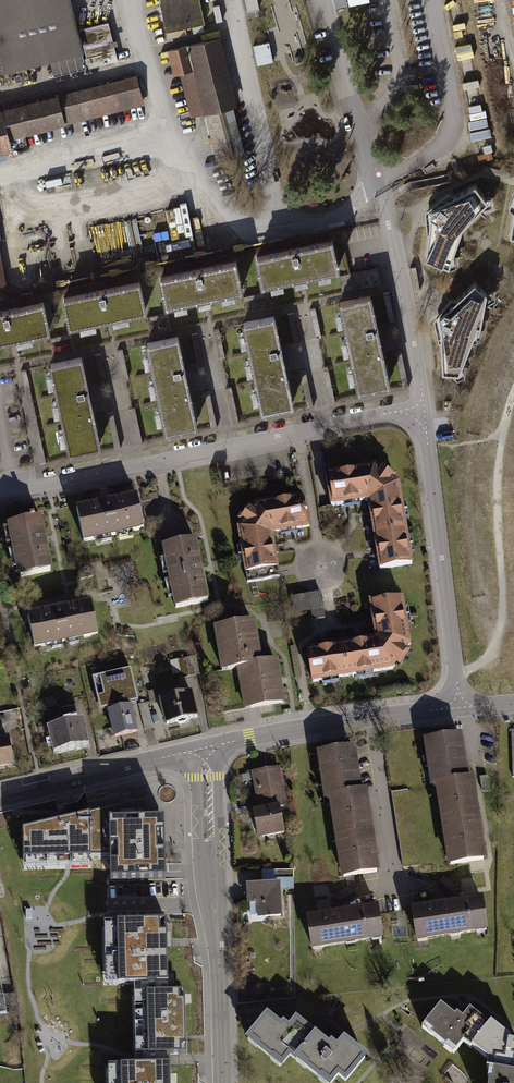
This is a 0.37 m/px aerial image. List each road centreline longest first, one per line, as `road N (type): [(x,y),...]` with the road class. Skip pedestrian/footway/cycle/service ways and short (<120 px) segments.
road 1 (residential): [(460,707),(423,405),(0,494)]
road 2 (residential): [(204,747),(224,1082)]
road 3 (track): [(513,396),(498,468),(501,631),(483,663),(456,671)]
road 4 (residential): [(204,747),(460,707)]
road 5 (residential): [(0,797),(204,747)]

